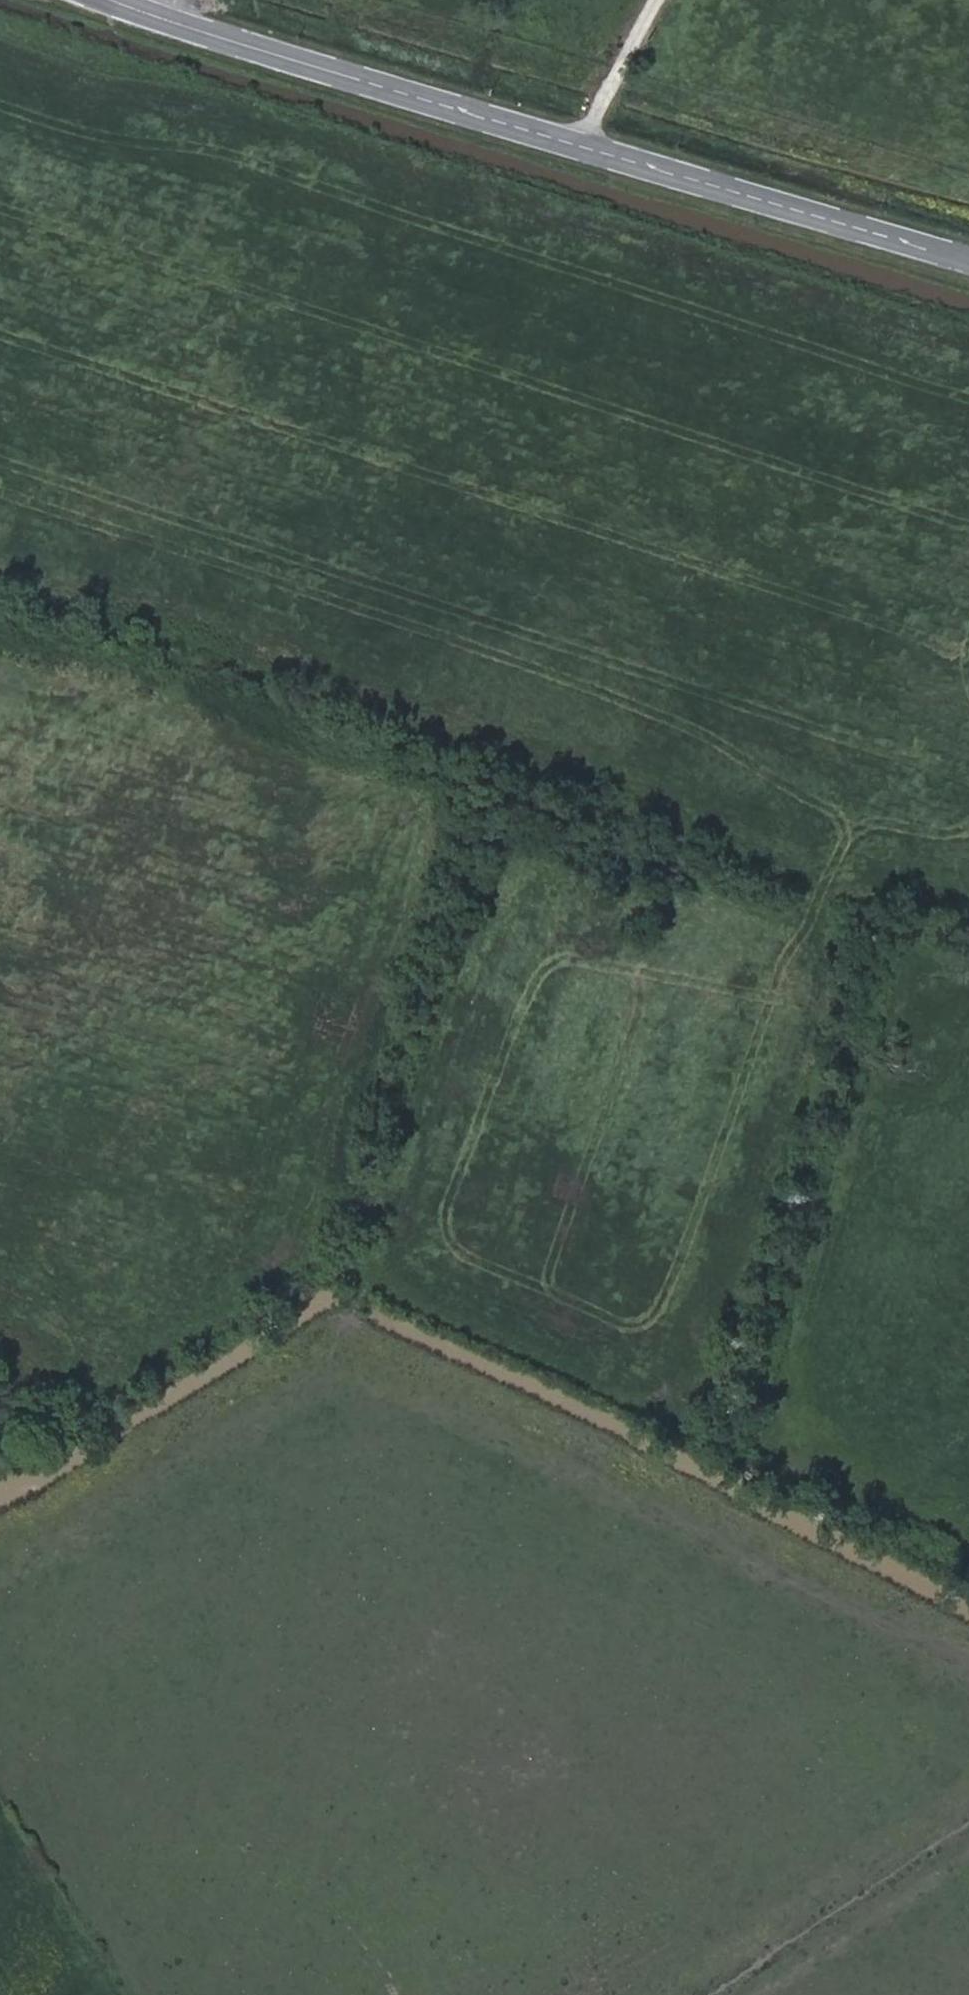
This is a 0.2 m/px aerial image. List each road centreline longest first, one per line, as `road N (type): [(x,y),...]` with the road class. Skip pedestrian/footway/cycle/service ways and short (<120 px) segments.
road 1 (tertiary): [(968,258),(106,0)]

